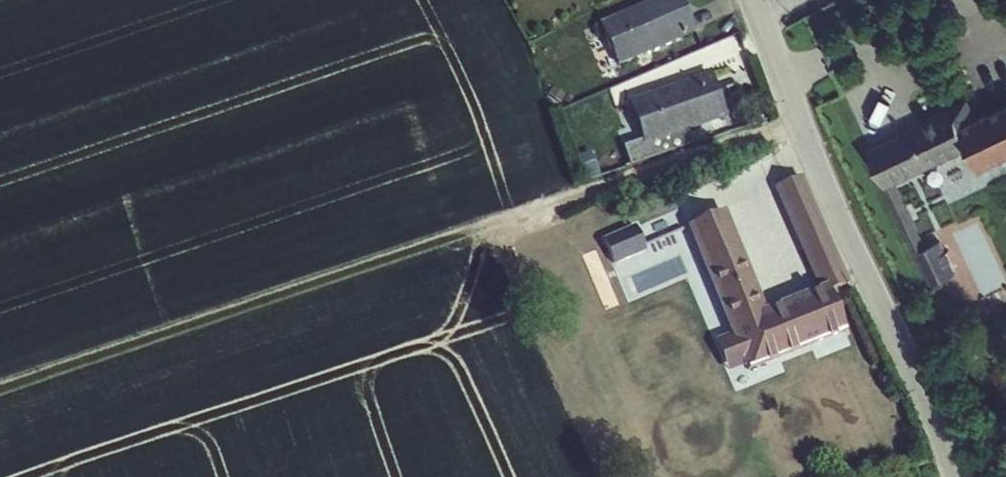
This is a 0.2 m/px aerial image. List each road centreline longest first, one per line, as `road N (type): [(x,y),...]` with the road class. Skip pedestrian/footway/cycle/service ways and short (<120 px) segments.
road 1 (track): [(0,404),(805,124)]
road 2 (unclassified): [(960,476),(805,124),(765,0)]

